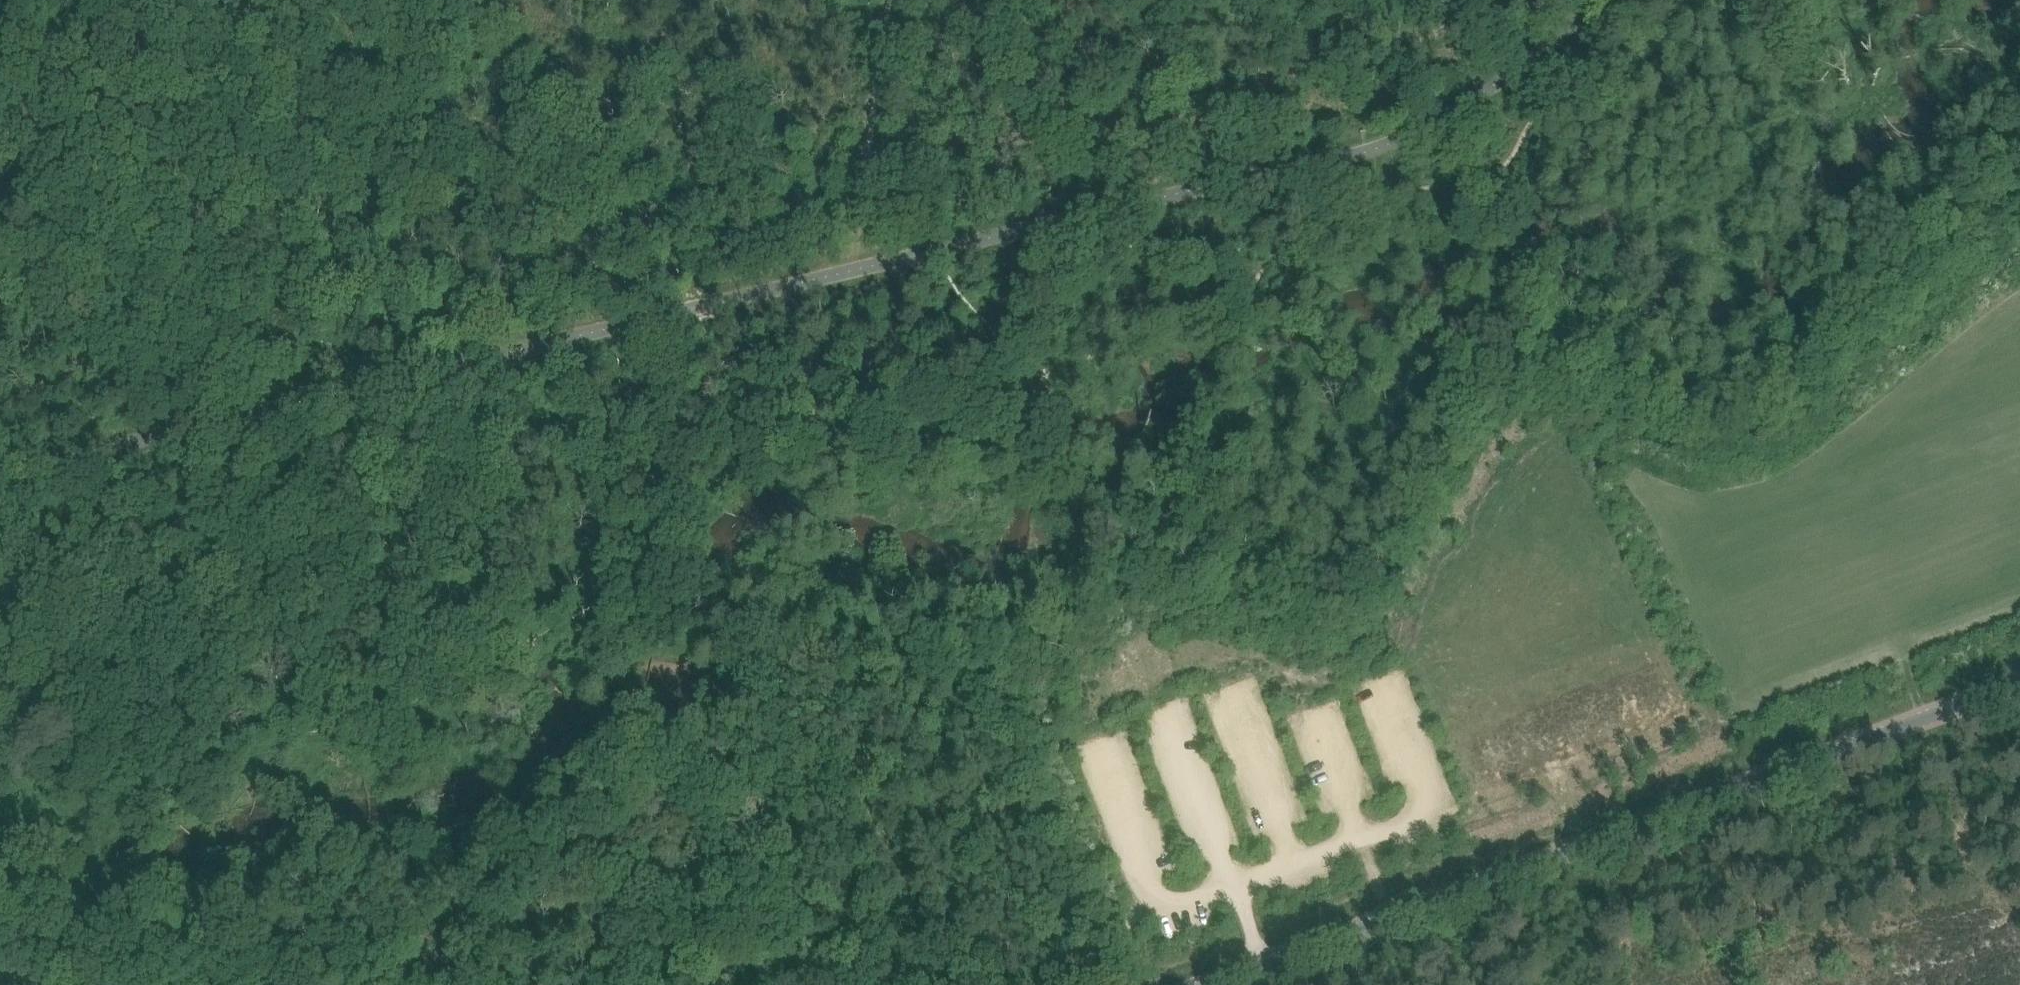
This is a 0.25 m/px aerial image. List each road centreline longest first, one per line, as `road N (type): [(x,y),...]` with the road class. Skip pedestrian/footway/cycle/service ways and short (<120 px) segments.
road 1 (unclassified): [(1208,984),(2019,683)]

